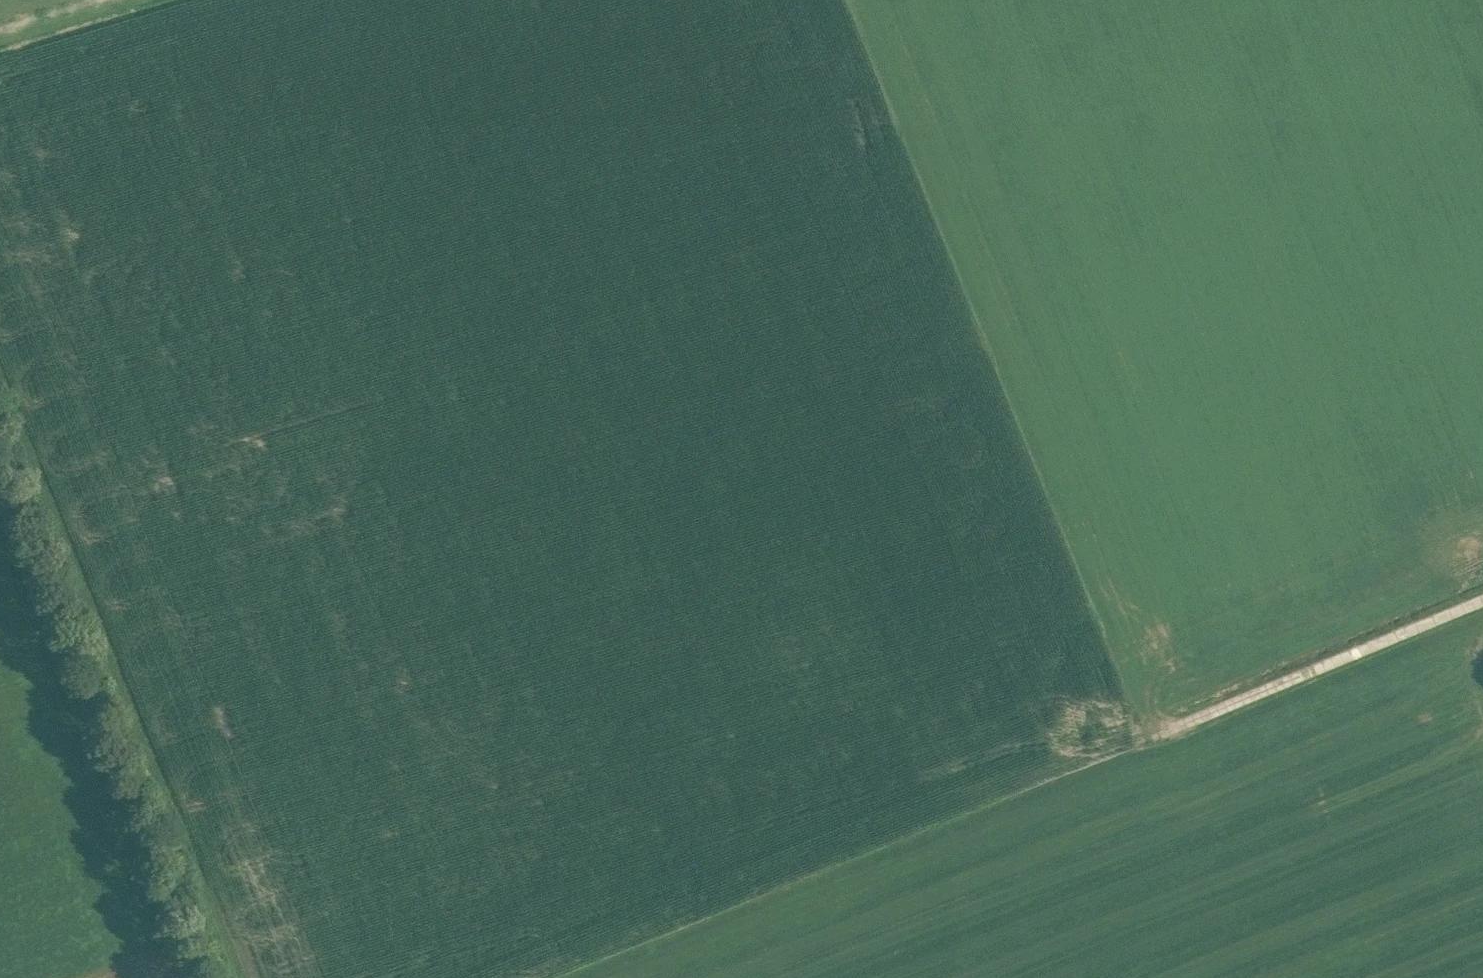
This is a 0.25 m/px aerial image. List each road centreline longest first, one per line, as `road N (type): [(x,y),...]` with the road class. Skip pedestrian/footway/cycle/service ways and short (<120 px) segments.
road 1 (track): [(1162,737),(1482,605)]

